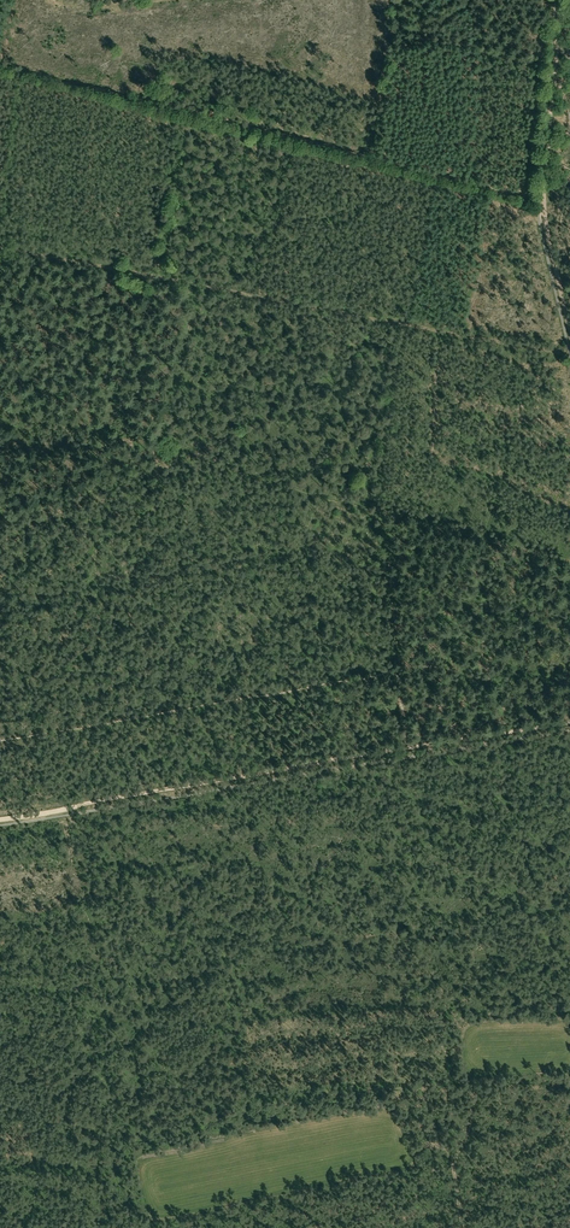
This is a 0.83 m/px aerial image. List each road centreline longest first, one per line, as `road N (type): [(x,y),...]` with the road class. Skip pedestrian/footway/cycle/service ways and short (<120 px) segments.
road 1 (track): [(0,820),(569,721)]
road 2 (track): [(0,71),(543,209)]
road 3 (track): [(543,209),(558,0)]
road 4 (track): [(569,328),(543,209)]

